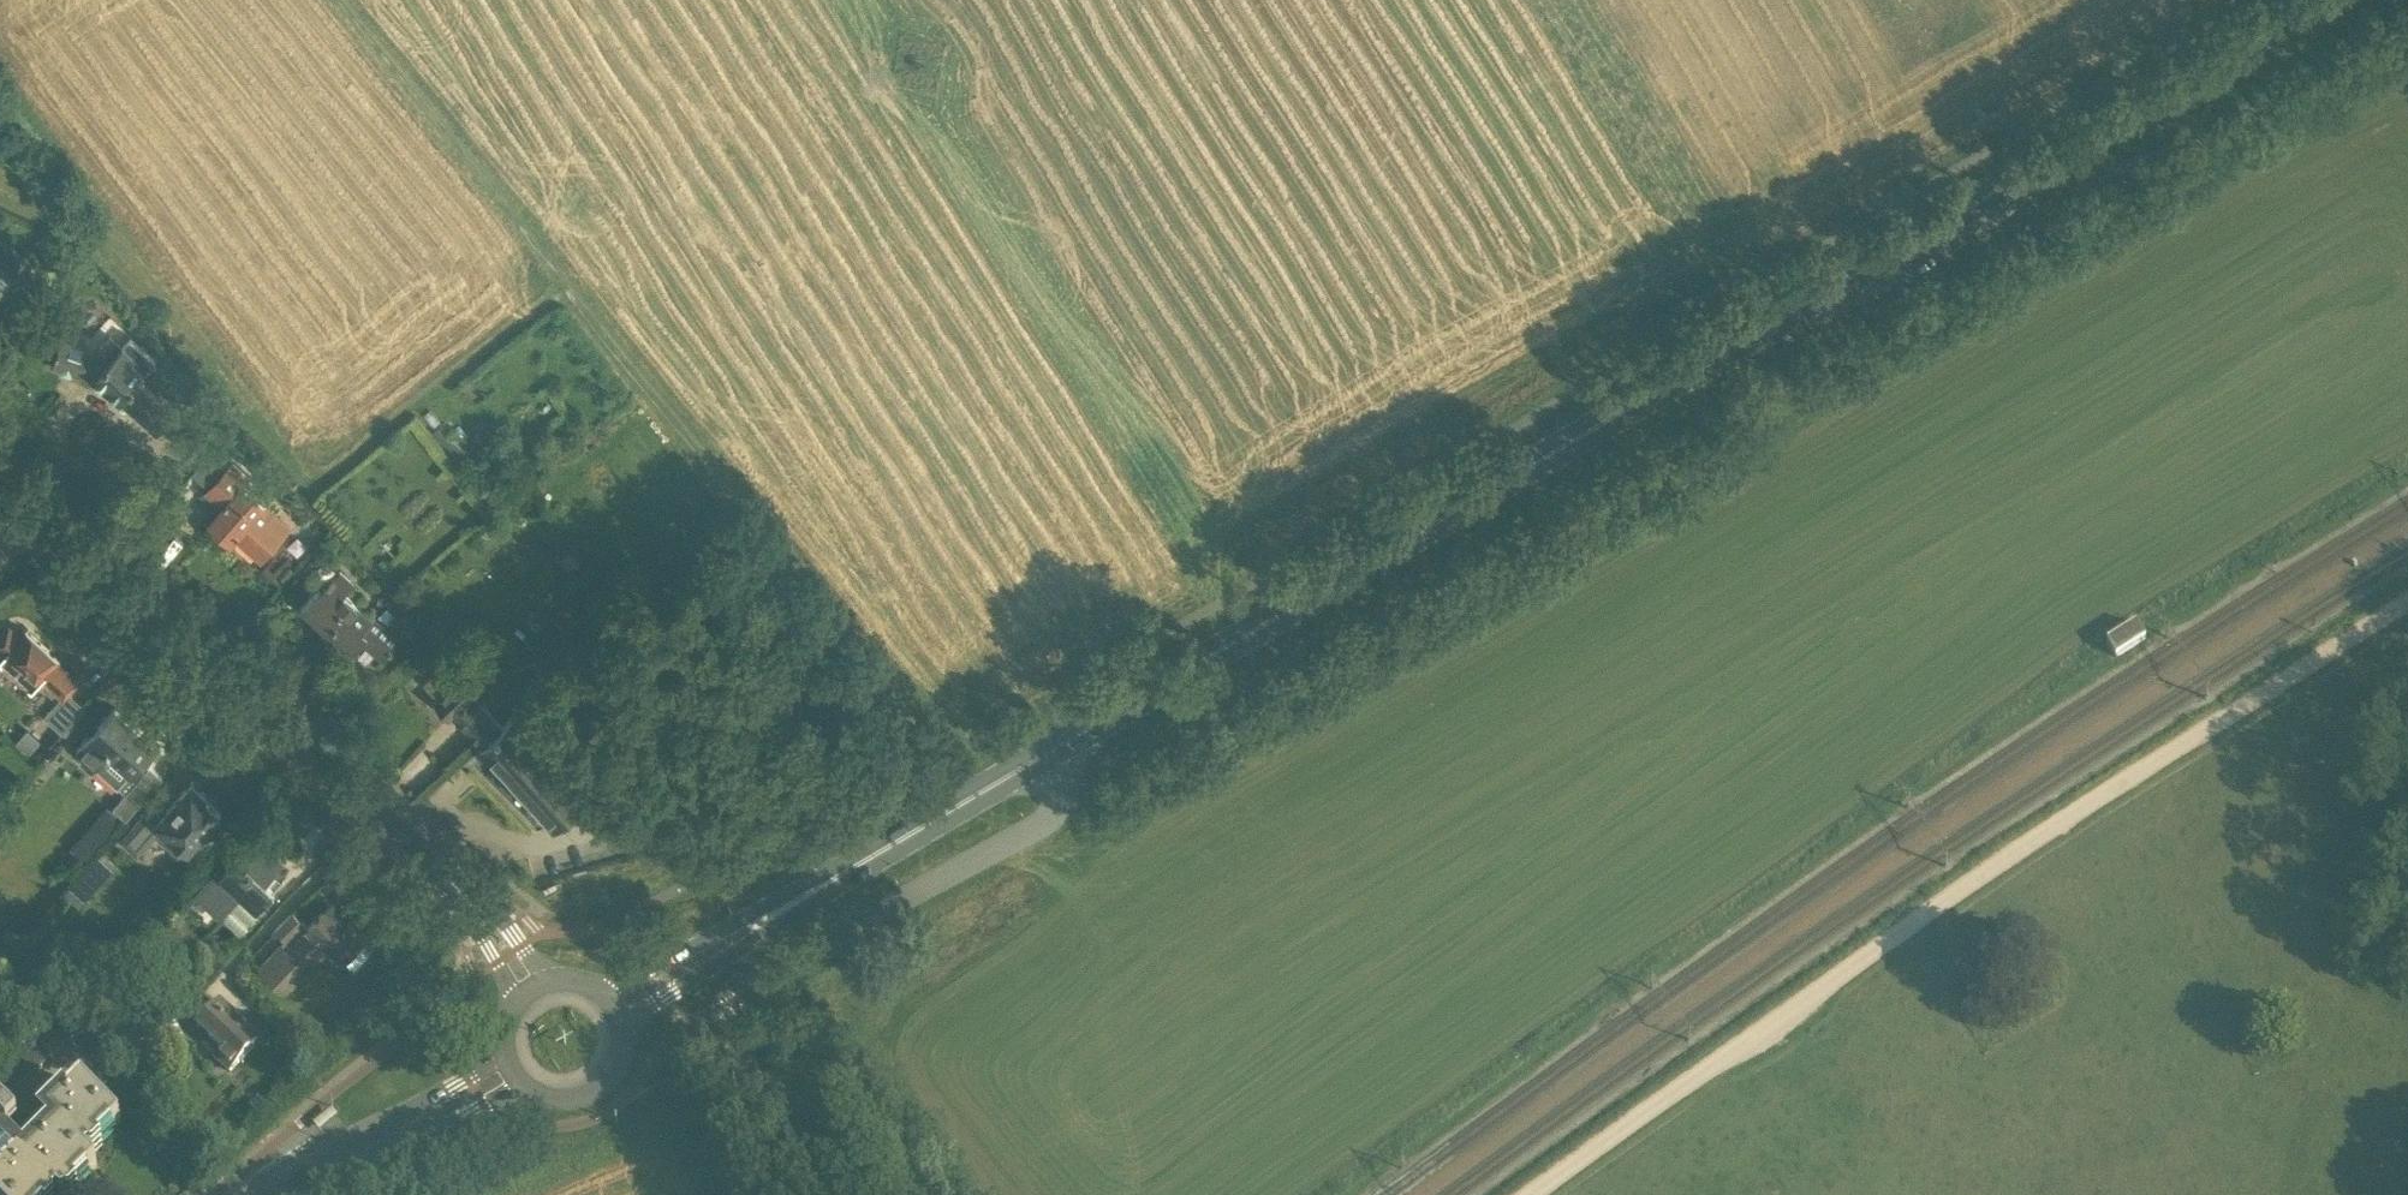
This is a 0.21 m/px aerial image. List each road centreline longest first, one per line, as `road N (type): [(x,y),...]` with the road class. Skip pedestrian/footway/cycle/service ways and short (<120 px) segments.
road 1 (secondary): [(1028,766),(2317,0)]
road 2 (track): [(1528,1194),(1954,893),(2407,602)]
road 3 (track): [(955,762),(335,0)]
road 4 (secondary): [(530,989),(404,831),(51,522)]
road 5 (unclassified): [(816,1194),(717,1011),(1045,821),(1047,803),(1028,766)]
road 6 (secondary): [(616,1009),(1028,766)]
road 7 (secondary): [(305,1194),(512,1069)]
road 8 (secondary): [(512,1069),(539,1095),(590,1094),(606,1084),(623,1052),(616,1009)]

